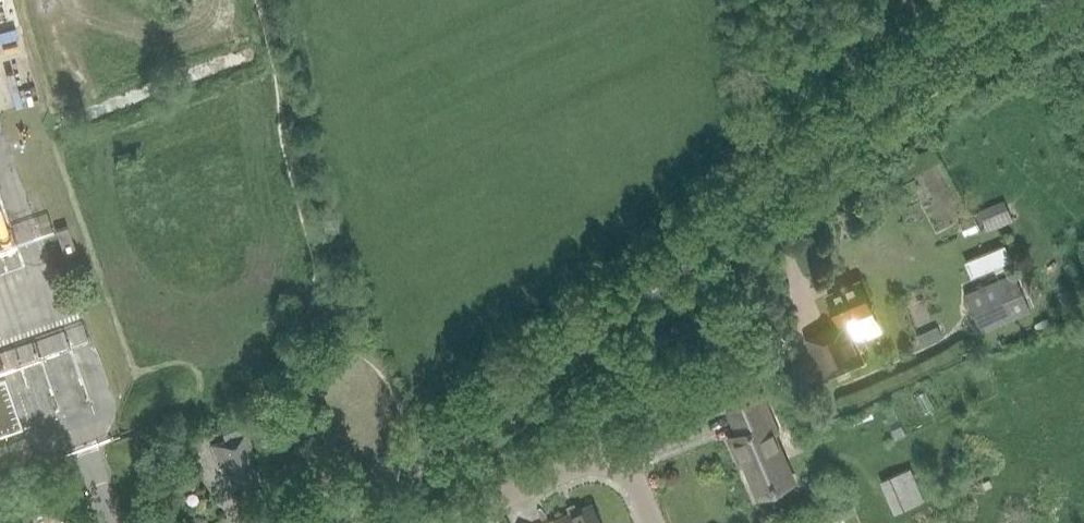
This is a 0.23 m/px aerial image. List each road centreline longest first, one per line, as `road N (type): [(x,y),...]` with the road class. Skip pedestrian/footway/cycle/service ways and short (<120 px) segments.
road 1 (tertiary): [(340,500),(459,433),(561,357),(1005,0)]
road 2 (unclassified): [(654,522),(622,466),(490,522)]

